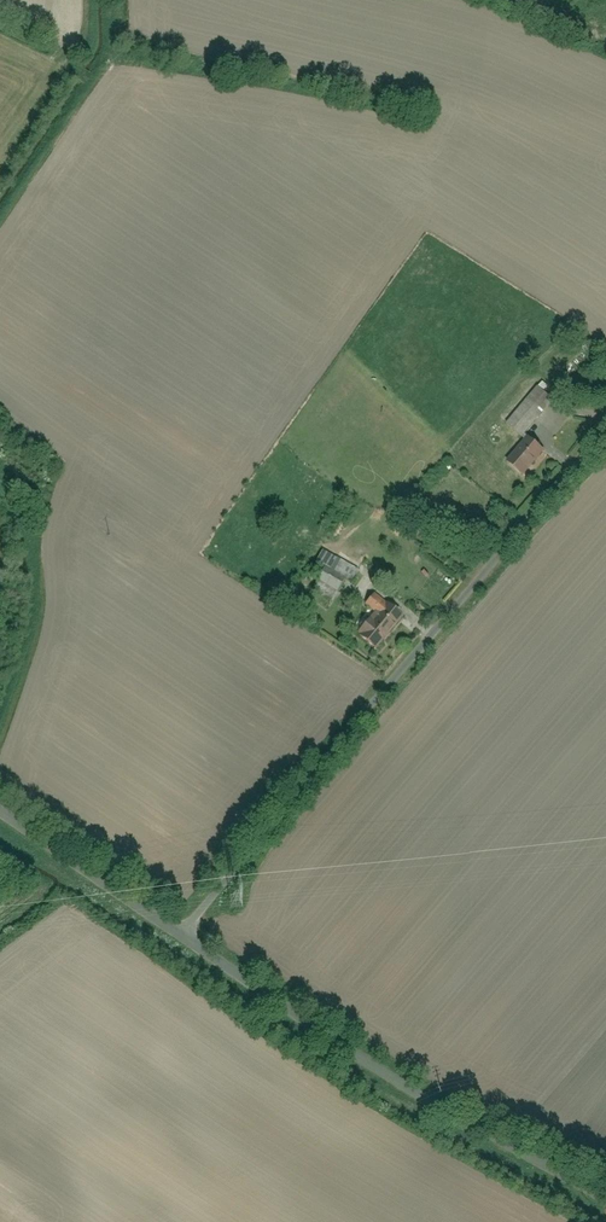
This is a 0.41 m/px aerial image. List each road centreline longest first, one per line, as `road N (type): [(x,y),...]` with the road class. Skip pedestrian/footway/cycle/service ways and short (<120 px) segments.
road 1 (unclassified): [(197,938),(306,782),(605,438)]
road 2 (unclassified): [(197,938),(367,1061),(605,1198)]
road 3 (unclassified): [(0,800),(197,938)]

